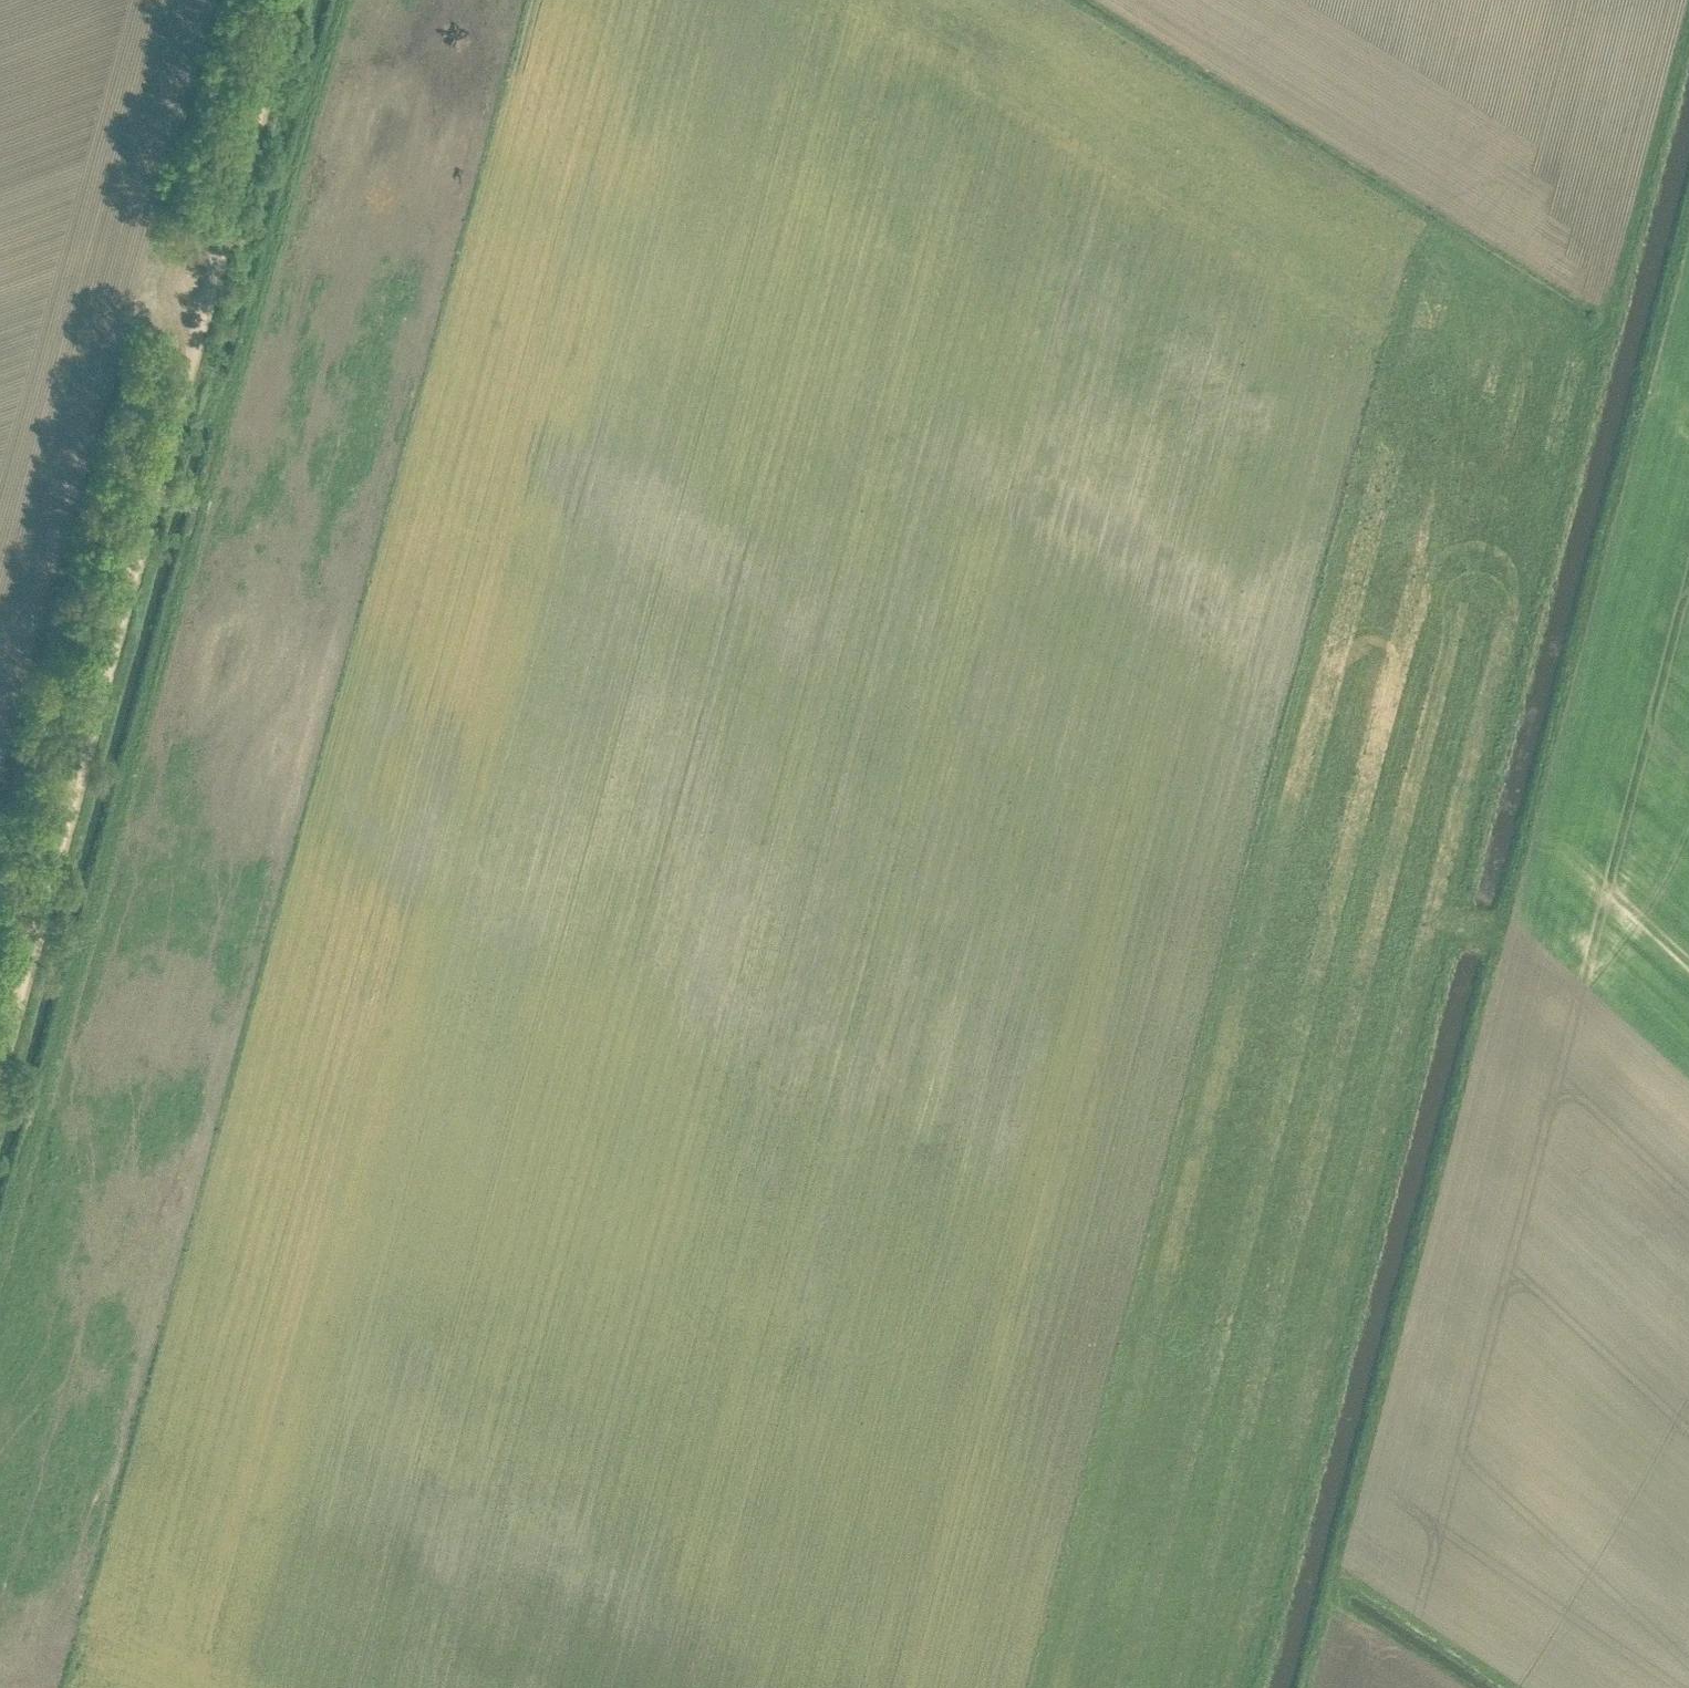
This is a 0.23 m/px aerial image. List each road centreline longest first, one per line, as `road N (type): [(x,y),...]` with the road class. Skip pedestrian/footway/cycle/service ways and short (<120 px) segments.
road 1 (track): [(0,1064),(291,0)]

